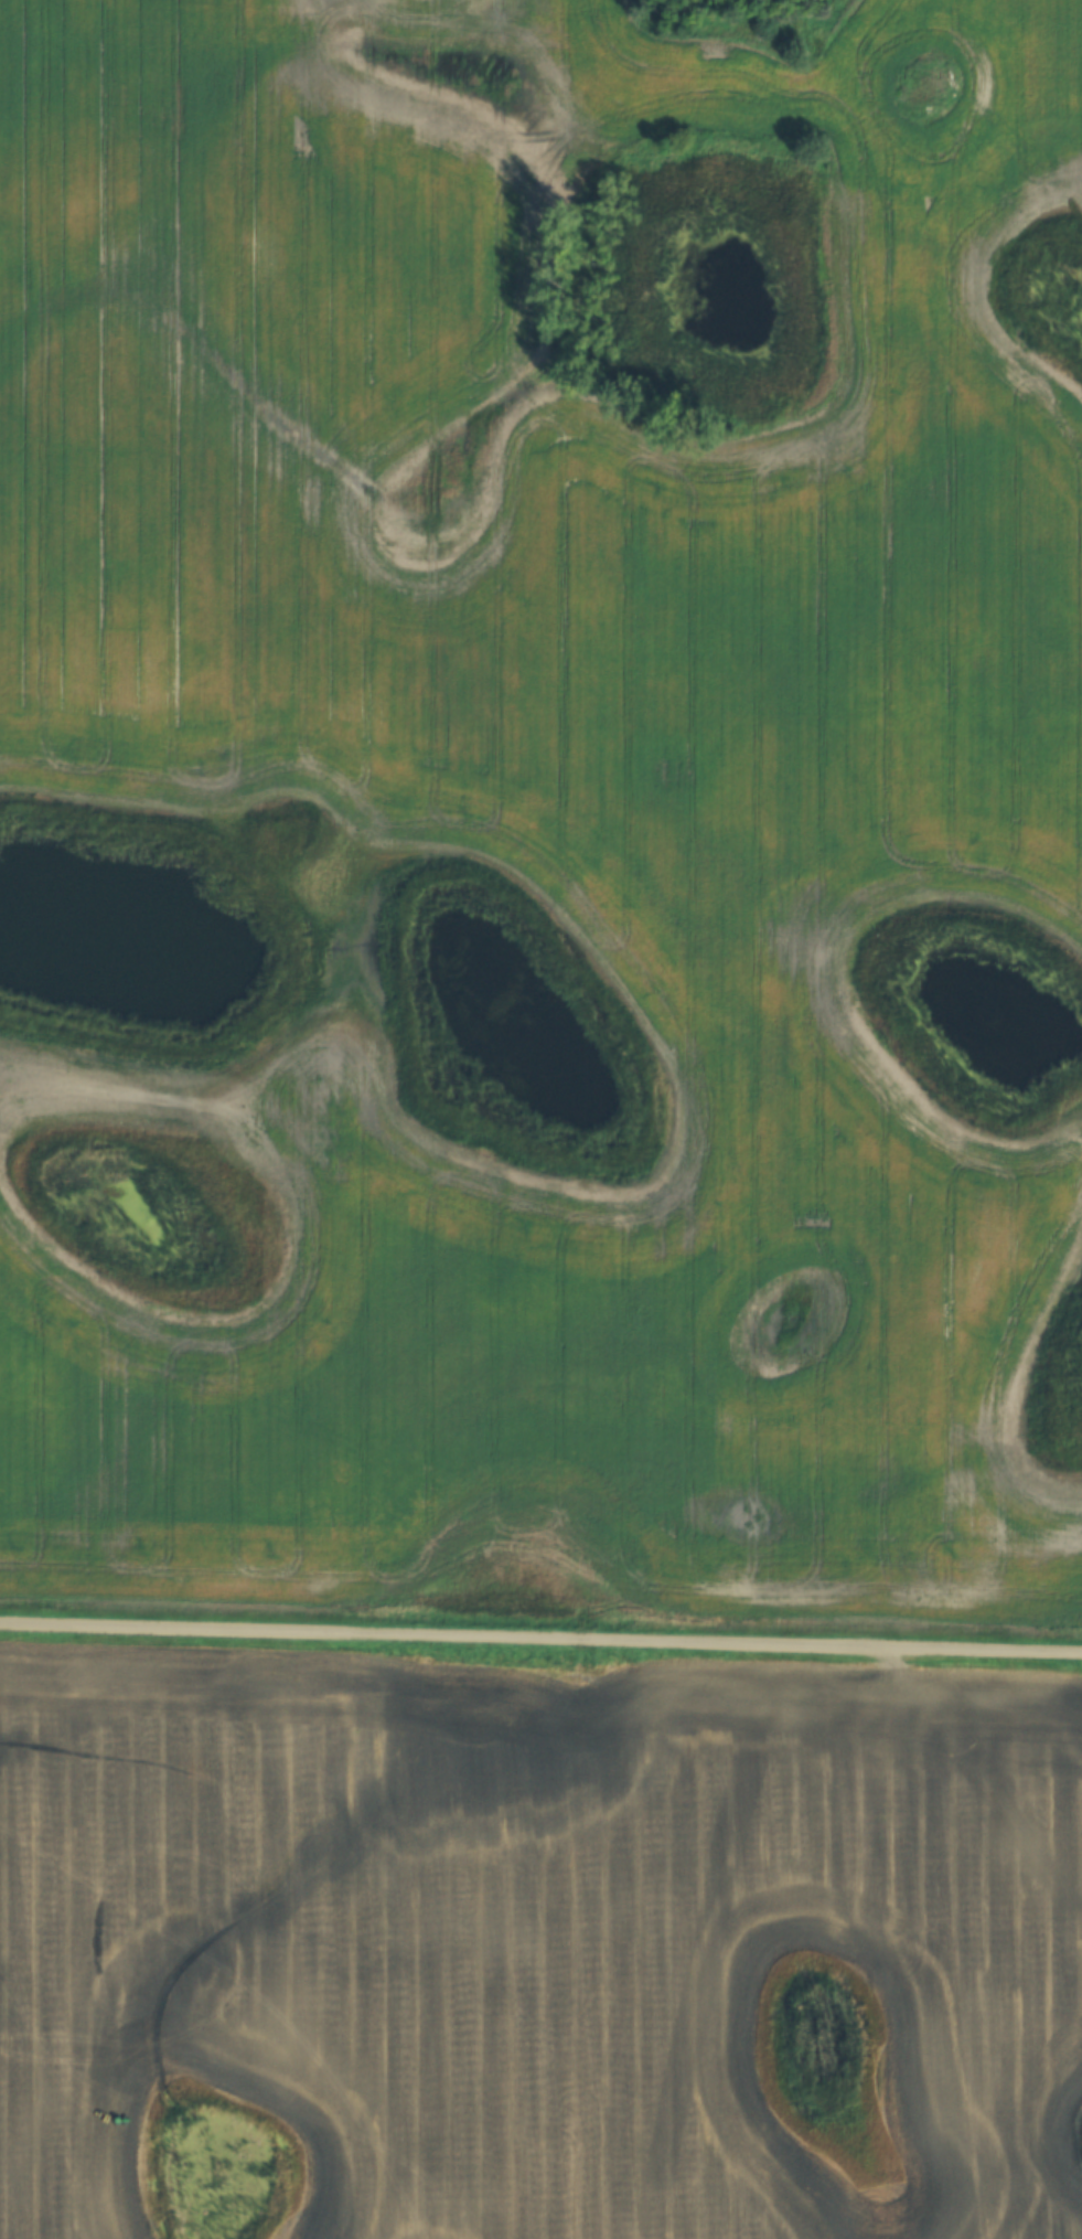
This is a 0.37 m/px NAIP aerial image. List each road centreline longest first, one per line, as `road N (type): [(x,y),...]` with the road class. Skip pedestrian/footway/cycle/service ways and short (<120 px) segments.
road 1 (residential): [(0,1623),(1081,1654)]
road 2 (track): [(63,0),(544,15),(692,43),(792,40),(827,24)]

